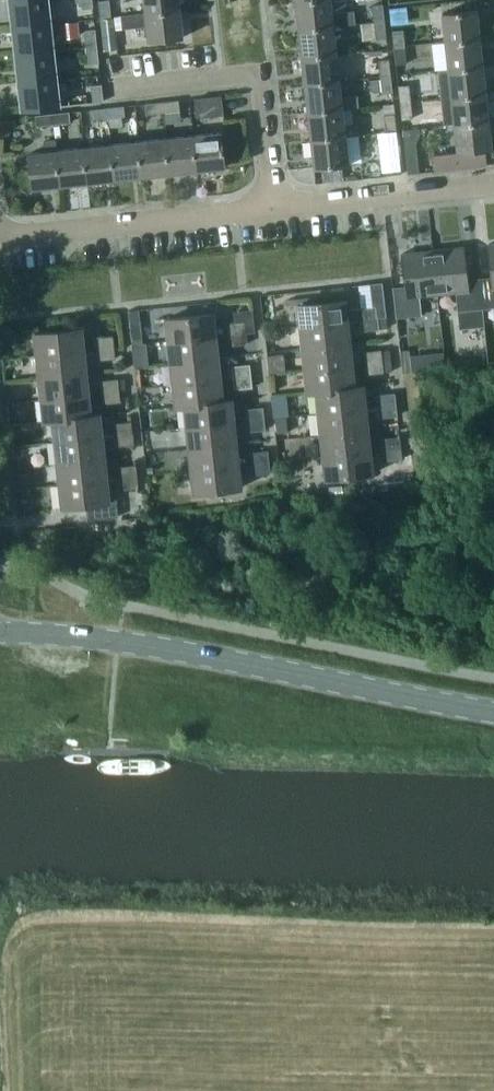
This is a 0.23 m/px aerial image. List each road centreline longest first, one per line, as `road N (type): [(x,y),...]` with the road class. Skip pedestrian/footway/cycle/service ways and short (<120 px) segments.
road 1 (tertiary): [(0,632),(169,648),(493,711)]
road 2 (residential): [(269,213),(254,77),(106,91)]
road 3 (residential): [(0,234),(269,213)]
road 4 (residential): [(269,213),(493,188)]

